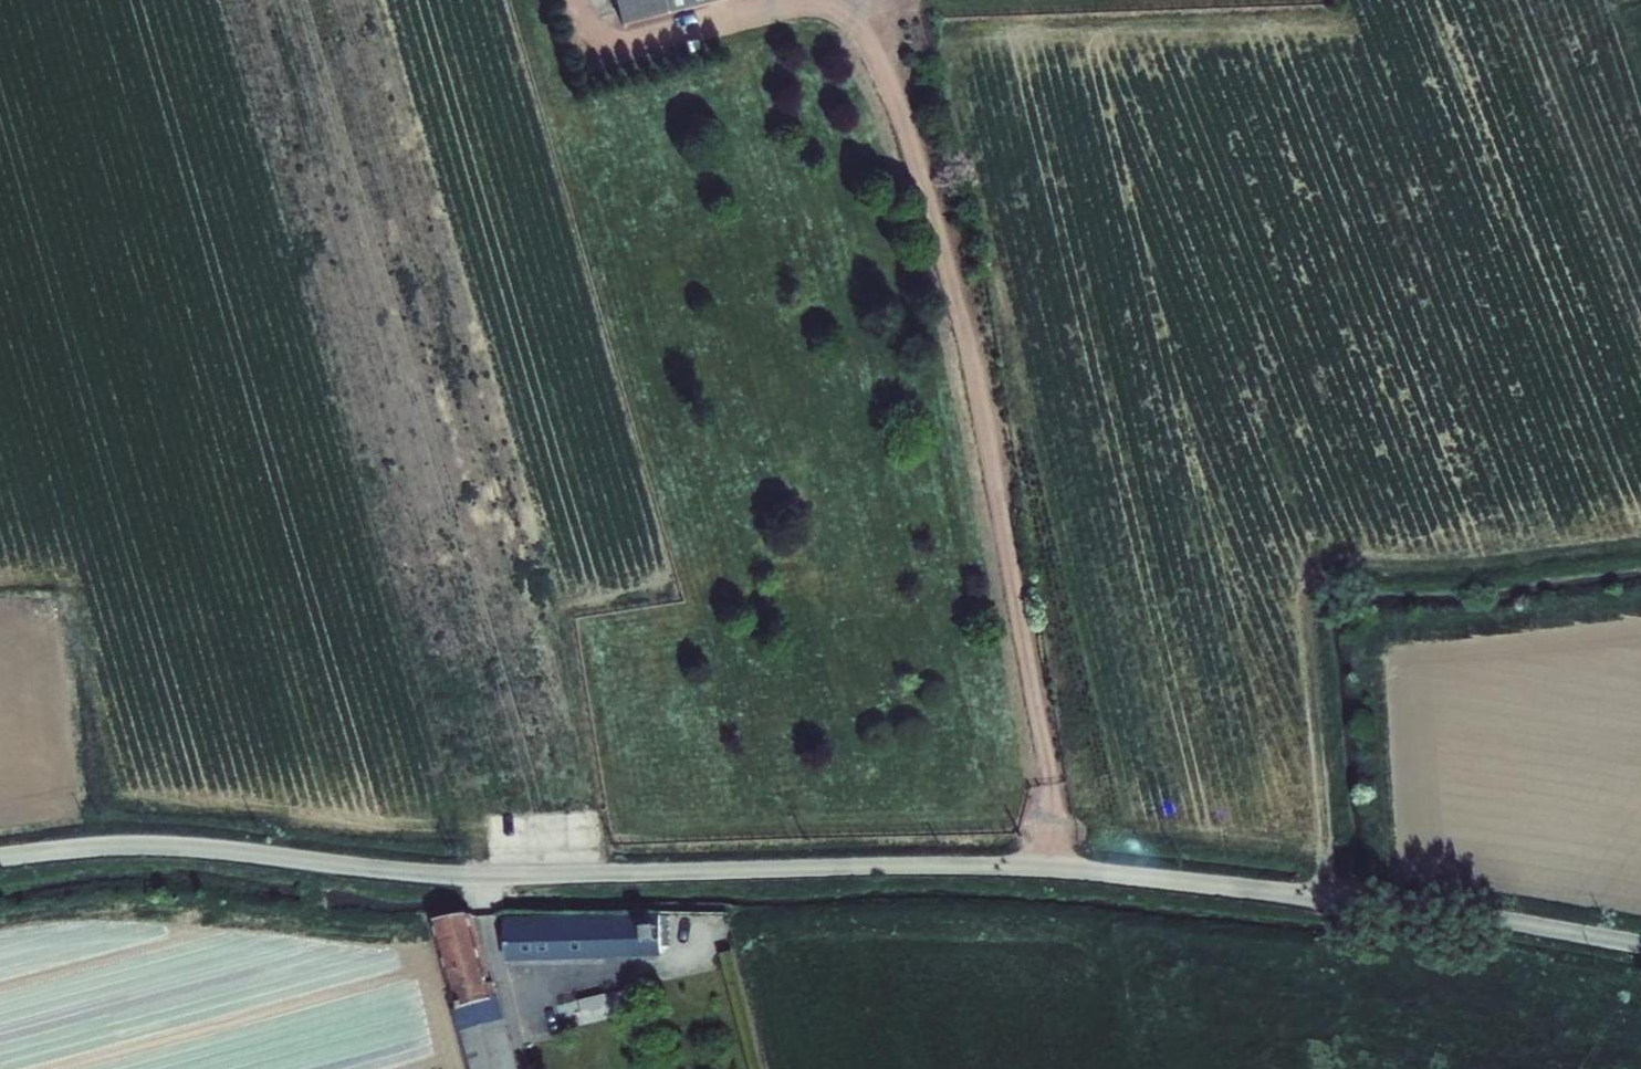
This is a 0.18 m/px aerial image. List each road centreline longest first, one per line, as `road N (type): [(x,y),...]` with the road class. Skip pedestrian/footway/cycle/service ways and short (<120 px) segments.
road 1 (residential): [(1640,945),(1479,918),(1055,870),(464,876),(140,846),(0,858)]

